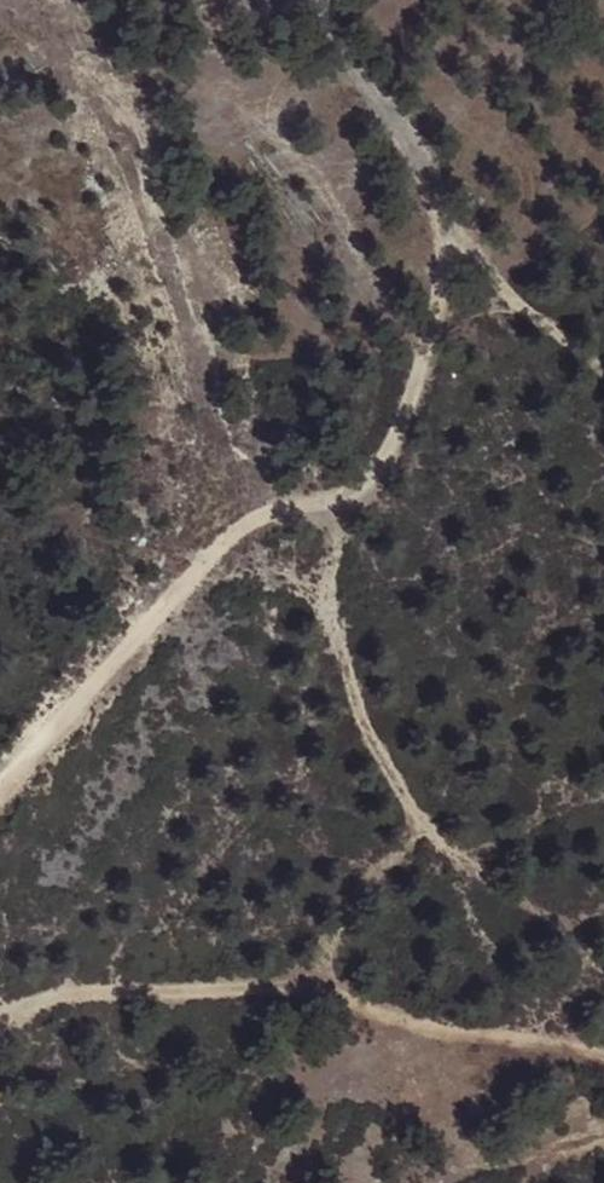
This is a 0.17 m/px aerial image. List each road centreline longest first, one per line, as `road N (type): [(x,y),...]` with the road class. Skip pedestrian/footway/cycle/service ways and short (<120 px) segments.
road 1 (track): [(0,787),(138,664),(210,549),(235,529),(329,505),(353,480),(450,268),(451,233),(390,115),(295,0)]
road 2 (track): [(603,1058),(263,991),(99,996),(25,1006),(0,1019)]
road 3 (track): [(451,233),(509,300),(603,376)]

